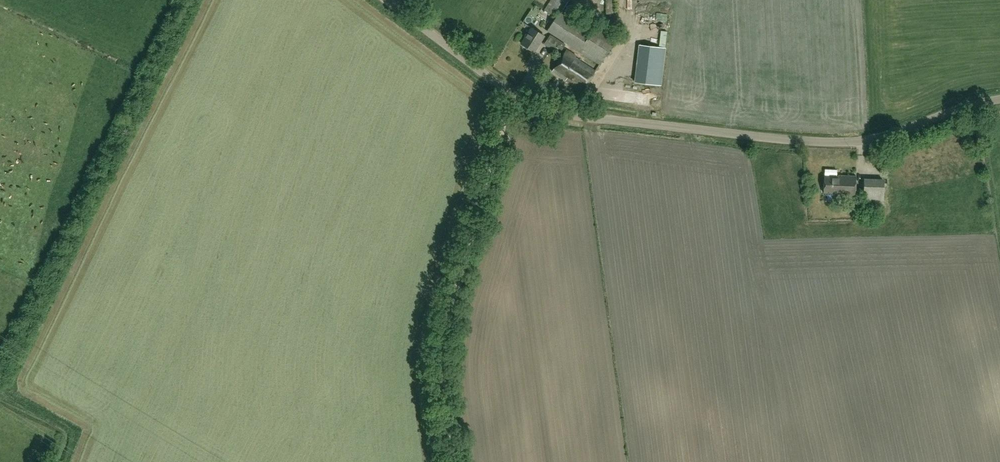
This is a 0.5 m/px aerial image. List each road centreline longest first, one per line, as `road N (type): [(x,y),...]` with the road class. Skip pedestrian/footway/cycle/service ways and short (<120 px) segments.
road 1 (unclassified): [(999,99),(850,143),(558,114),(514,96),(387,0)]
road 2 (track): [(514,96),(446,334),(455,461)]

